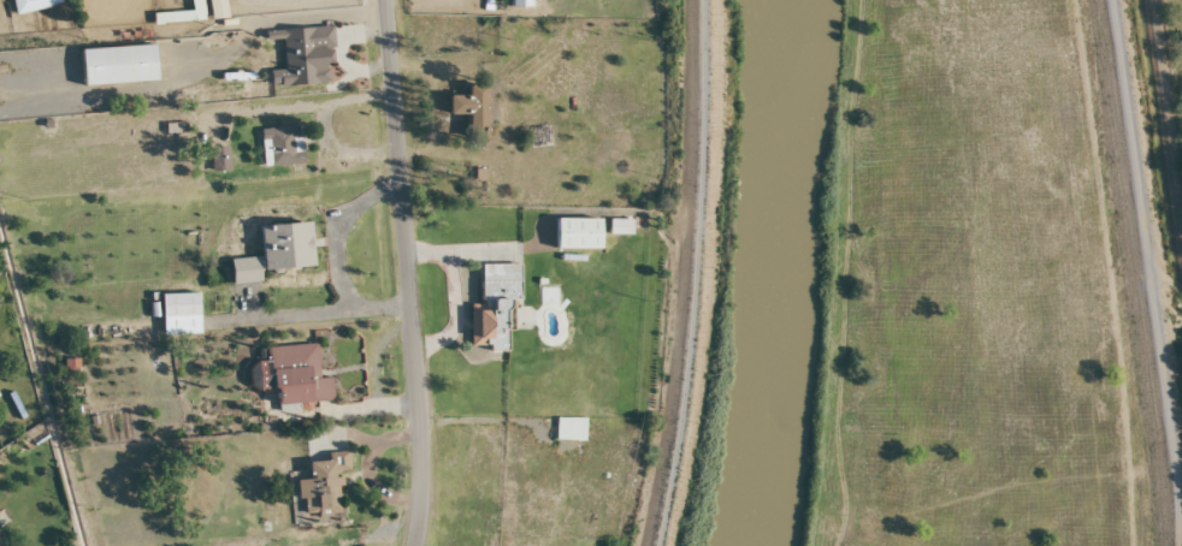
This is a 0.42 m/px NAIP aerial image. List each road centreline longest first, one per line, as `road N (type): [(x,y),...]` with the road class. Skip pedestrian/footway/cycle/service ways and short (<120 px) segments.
road 1 (track): [(1175,545),(1109,0)]
road 2 (track): [(681,545),(709,313),(692,0)]
road 3 (residential): [(412,545),(420,455),(383,0)]

